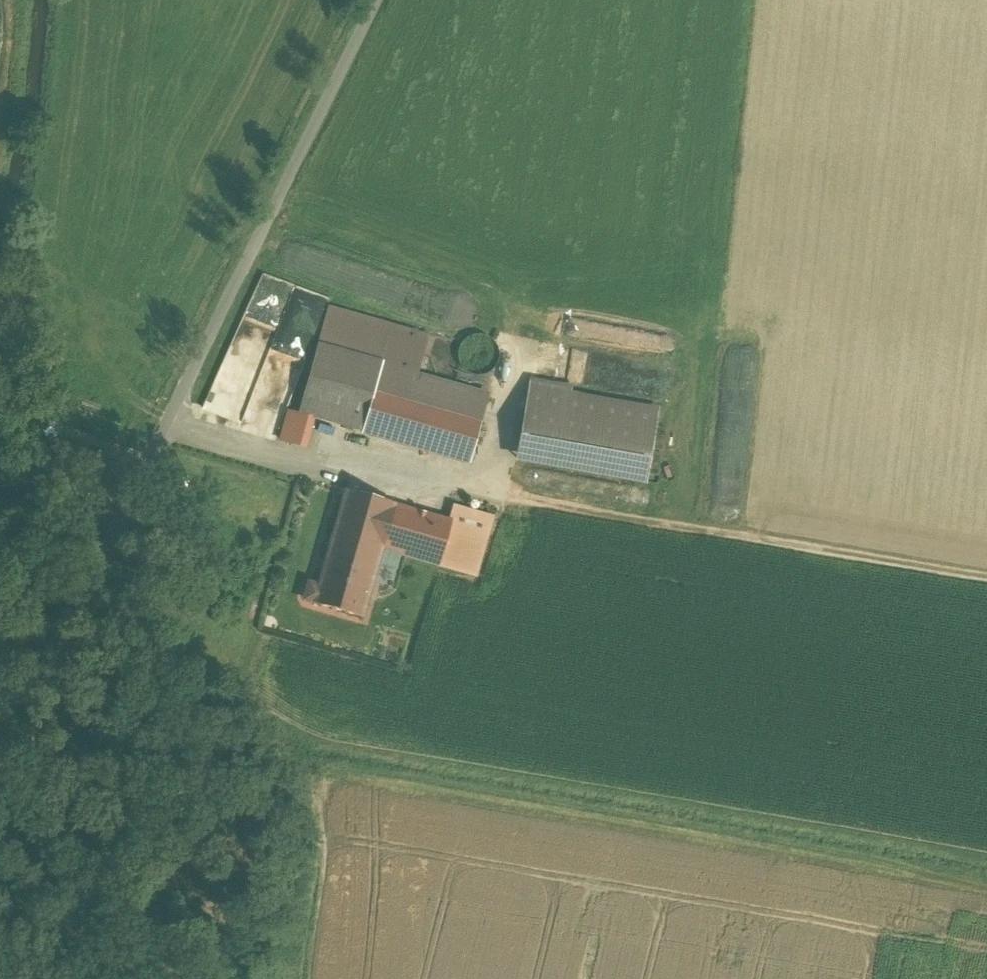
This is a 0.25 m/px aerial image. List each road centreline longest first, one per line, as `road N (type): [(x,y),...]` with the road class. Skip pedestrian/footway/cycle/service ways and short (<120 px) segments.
road 1 (unclassified): [(378,0),(99,593),(63,634),(0,637)]
road 2 (track): [(486,497),(986,580)]

